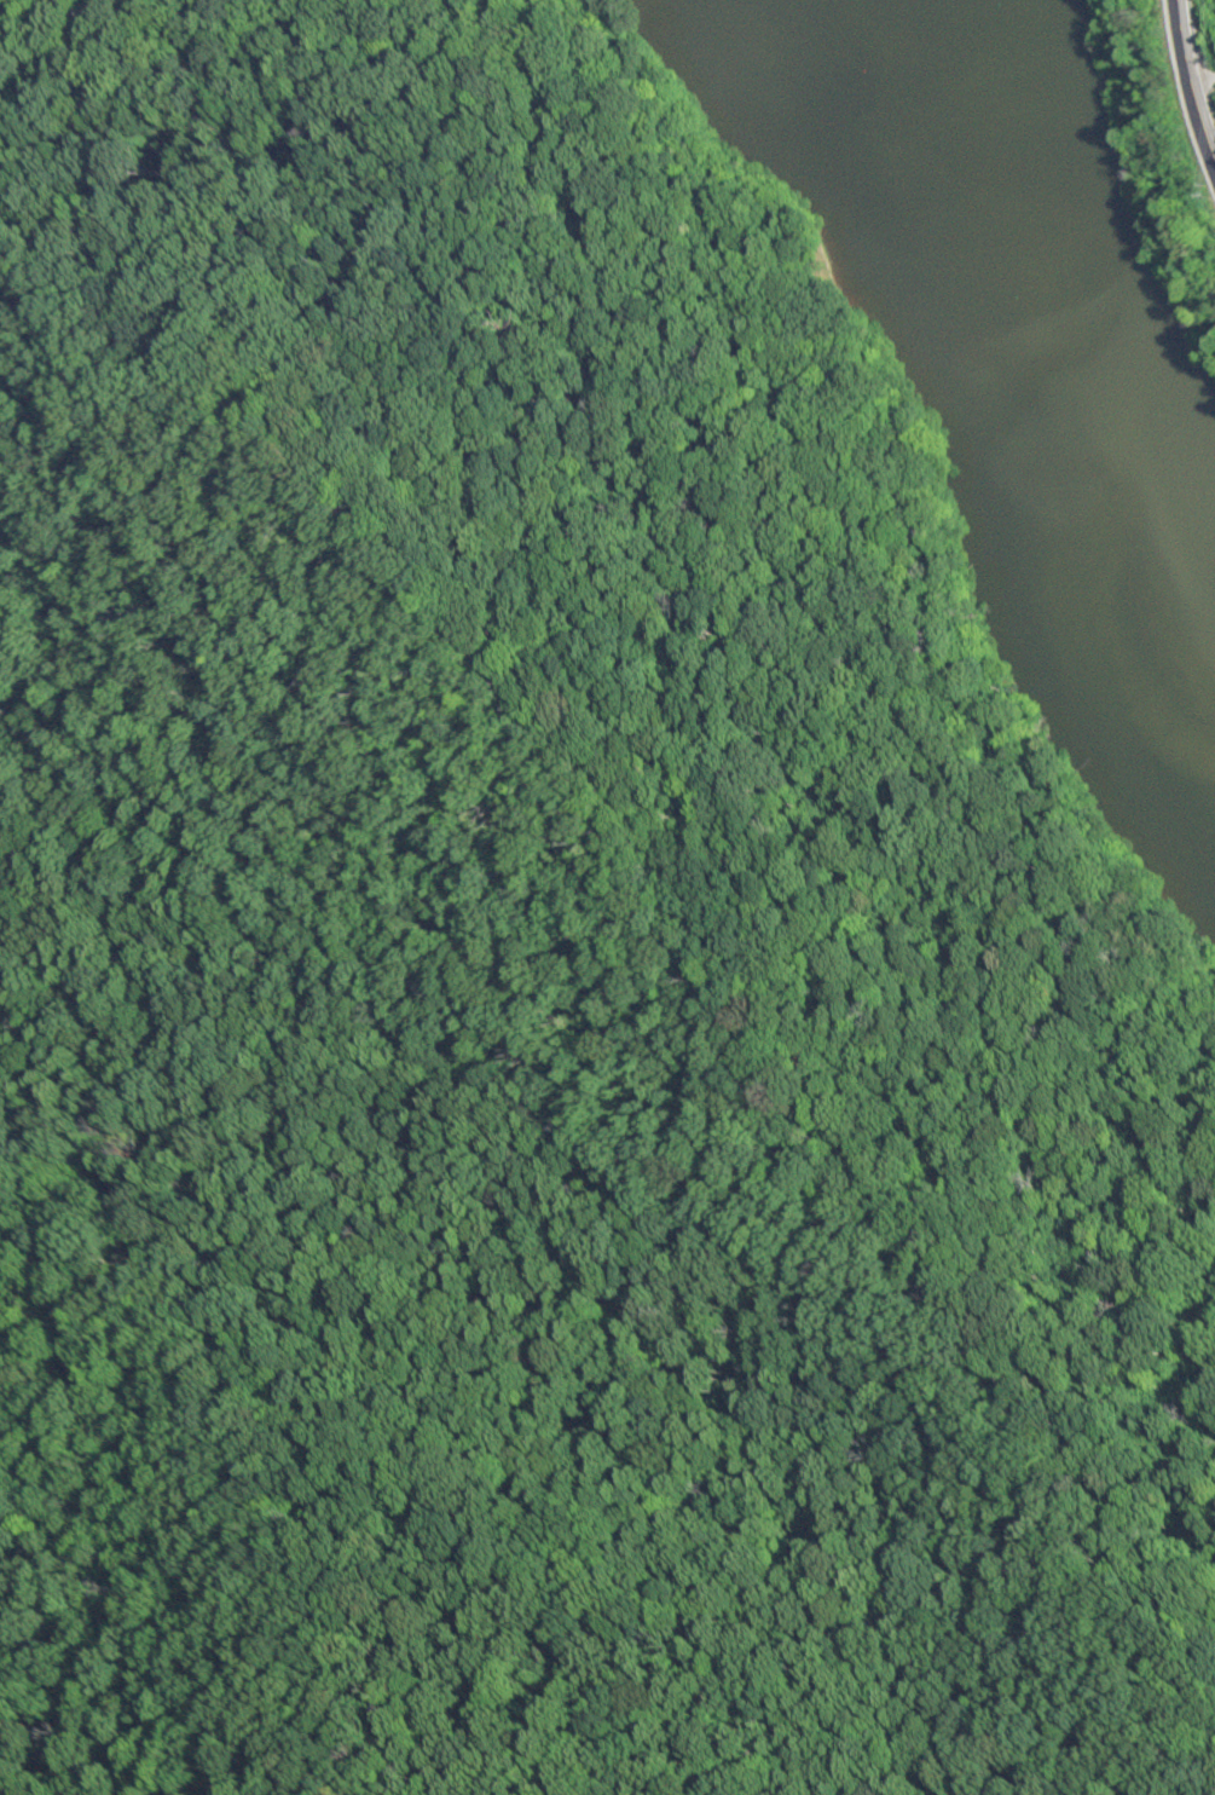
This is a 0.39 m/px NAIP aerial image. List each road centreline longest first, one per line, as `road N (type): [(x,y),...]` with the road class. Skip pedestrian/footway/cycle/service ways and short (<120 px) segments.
road 1 (secondary): [(1174,0),(1188,86),(1214,171)]

